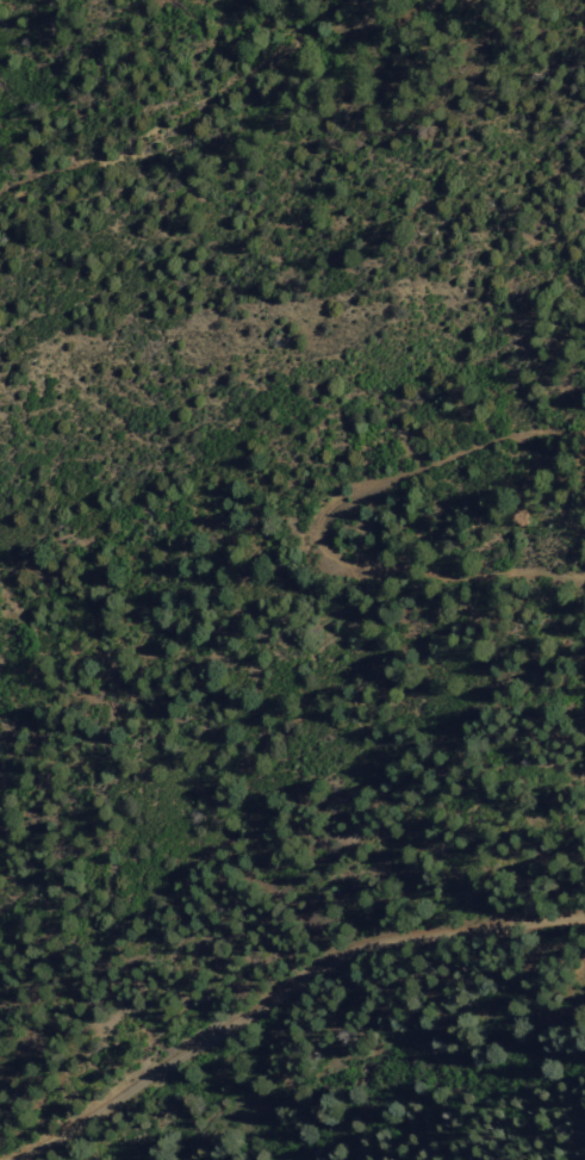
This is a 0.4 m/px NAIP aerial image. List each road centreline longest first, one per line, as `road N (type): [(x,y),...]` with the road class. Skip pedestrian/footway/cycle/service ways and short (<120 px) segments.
road 1 (track): [(0,1058),(406,926),(584,884)]

